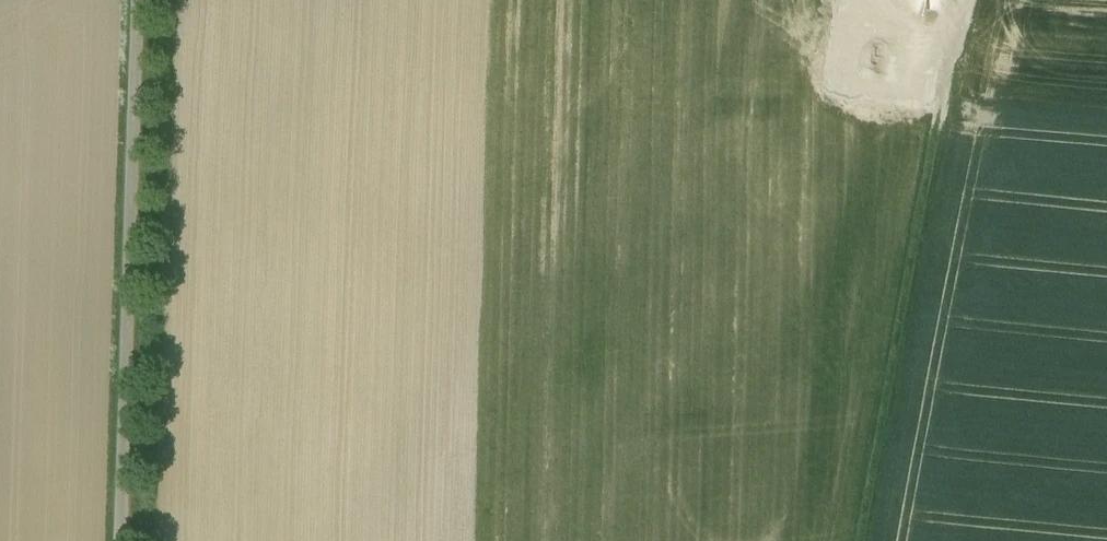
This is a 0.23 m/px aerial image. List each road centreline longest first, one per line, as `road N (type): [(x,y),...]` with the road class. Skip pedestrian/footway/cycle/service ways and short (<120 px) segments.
road 1 (unclassified): [(144,0),(127,540)]

